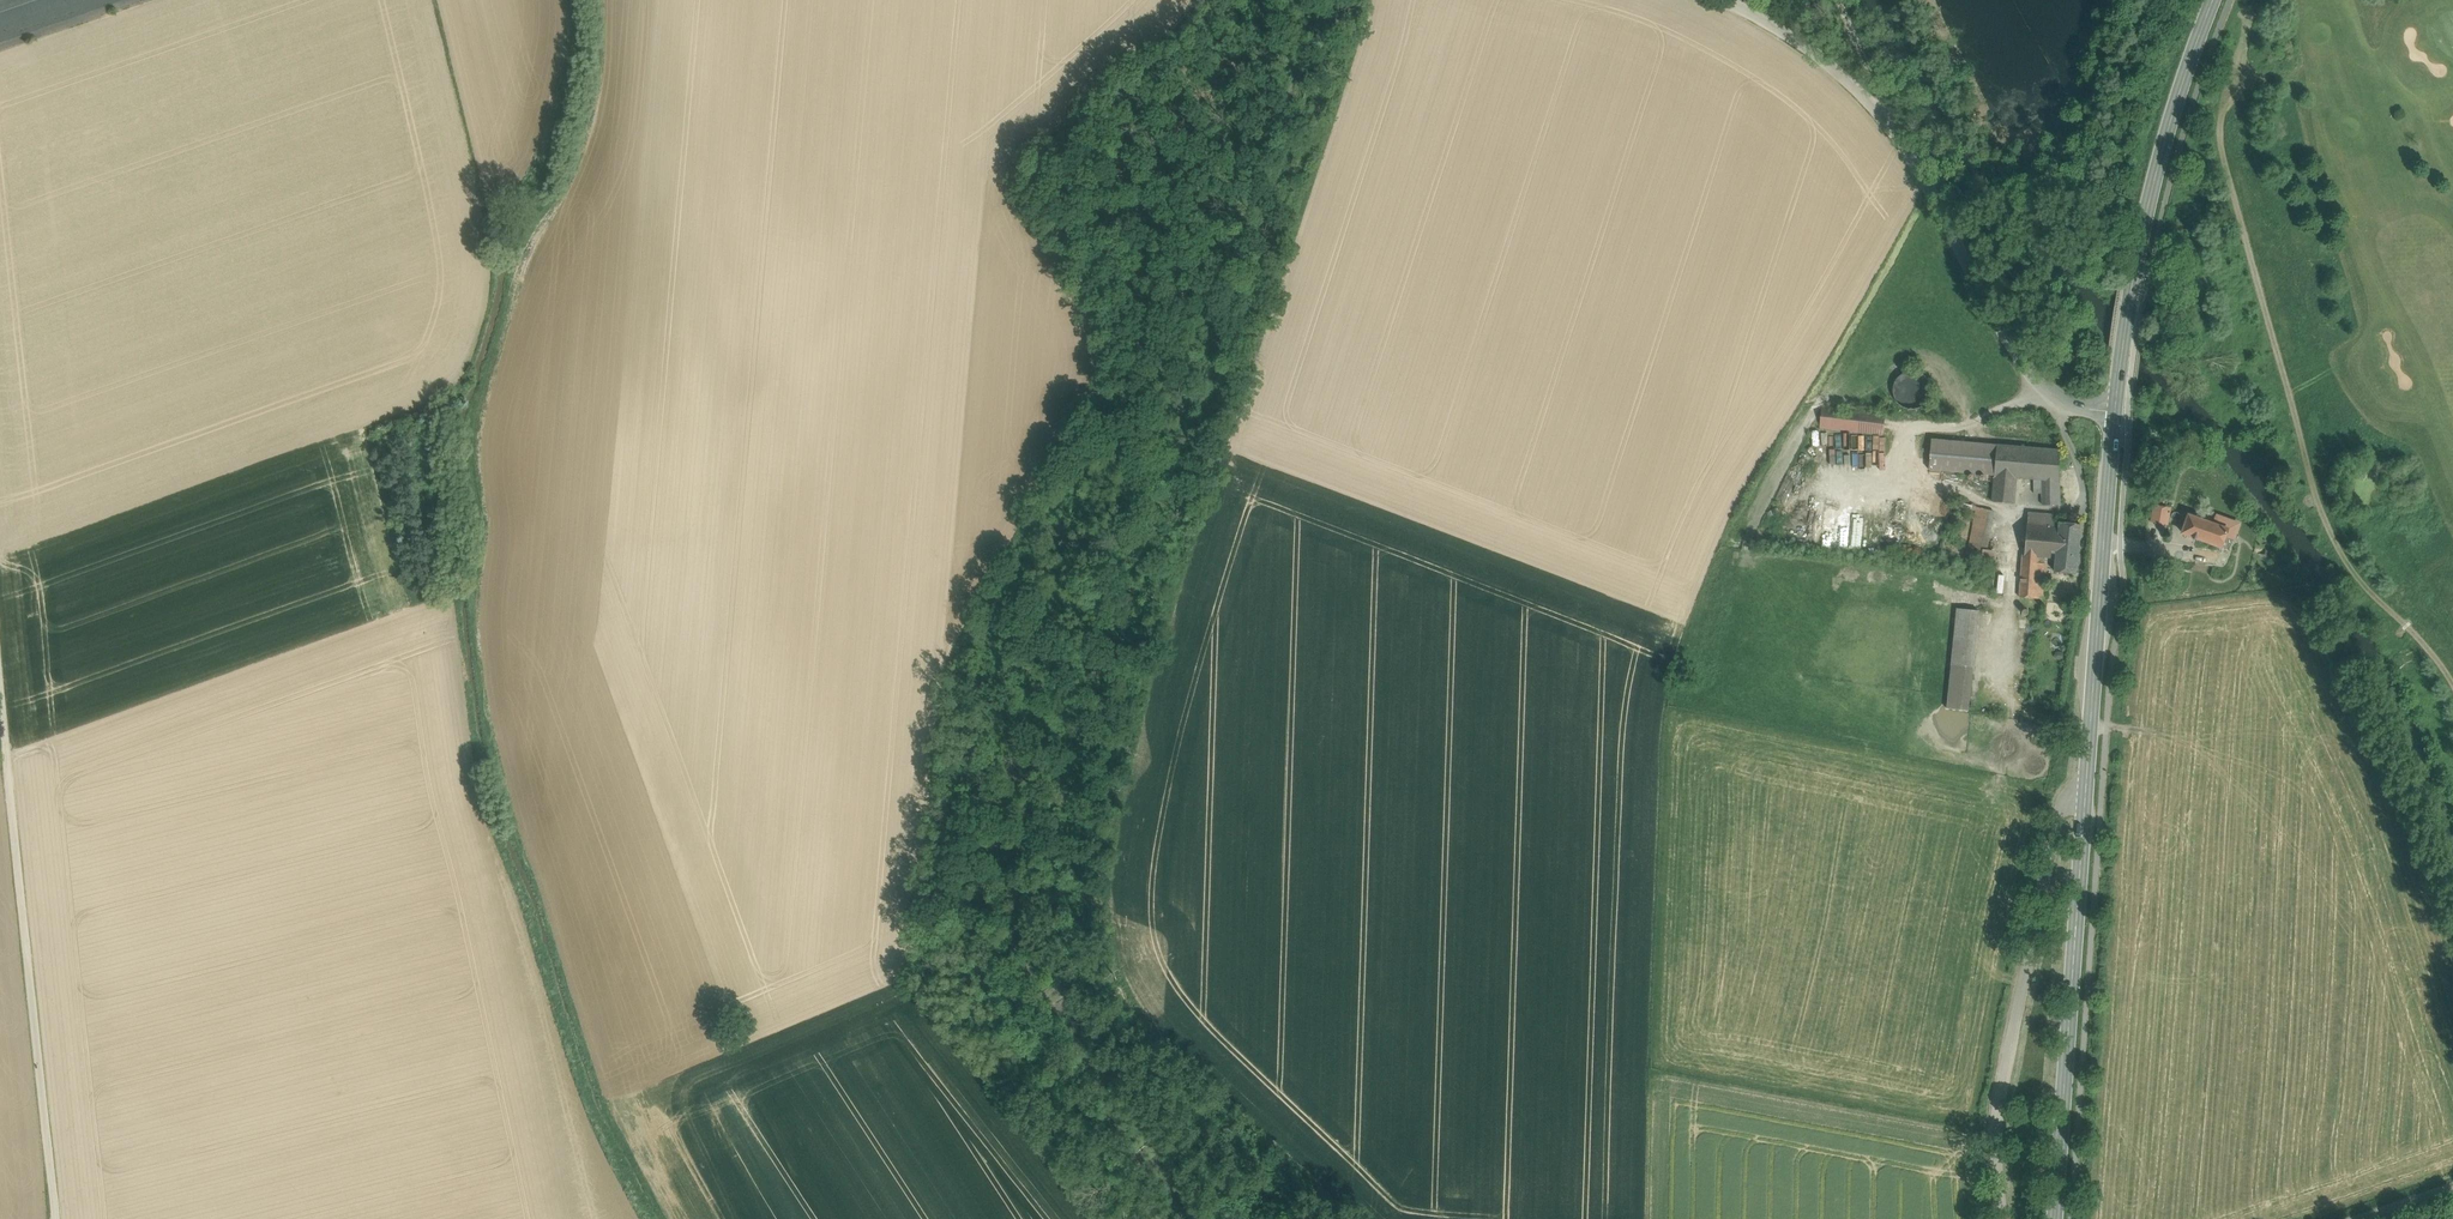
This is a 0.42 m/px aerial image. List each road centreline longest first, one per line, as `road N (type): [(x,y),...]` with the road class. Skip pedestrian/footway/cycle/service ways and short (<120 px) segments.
road 1 (secondary): [(2114,413),(2054,1218)]
road 2 (unclassified): [(2114,413),(2066,404),(2039,383),(1899,126),(1838,56),(1749,0)]
road 3 (unclassified): [(56,1218),(0,689)]
road 4 (secondary): [(2214,0),(2158,165),(2114,413)]
road 5 (track): [(1183,0),(1006,169)]

